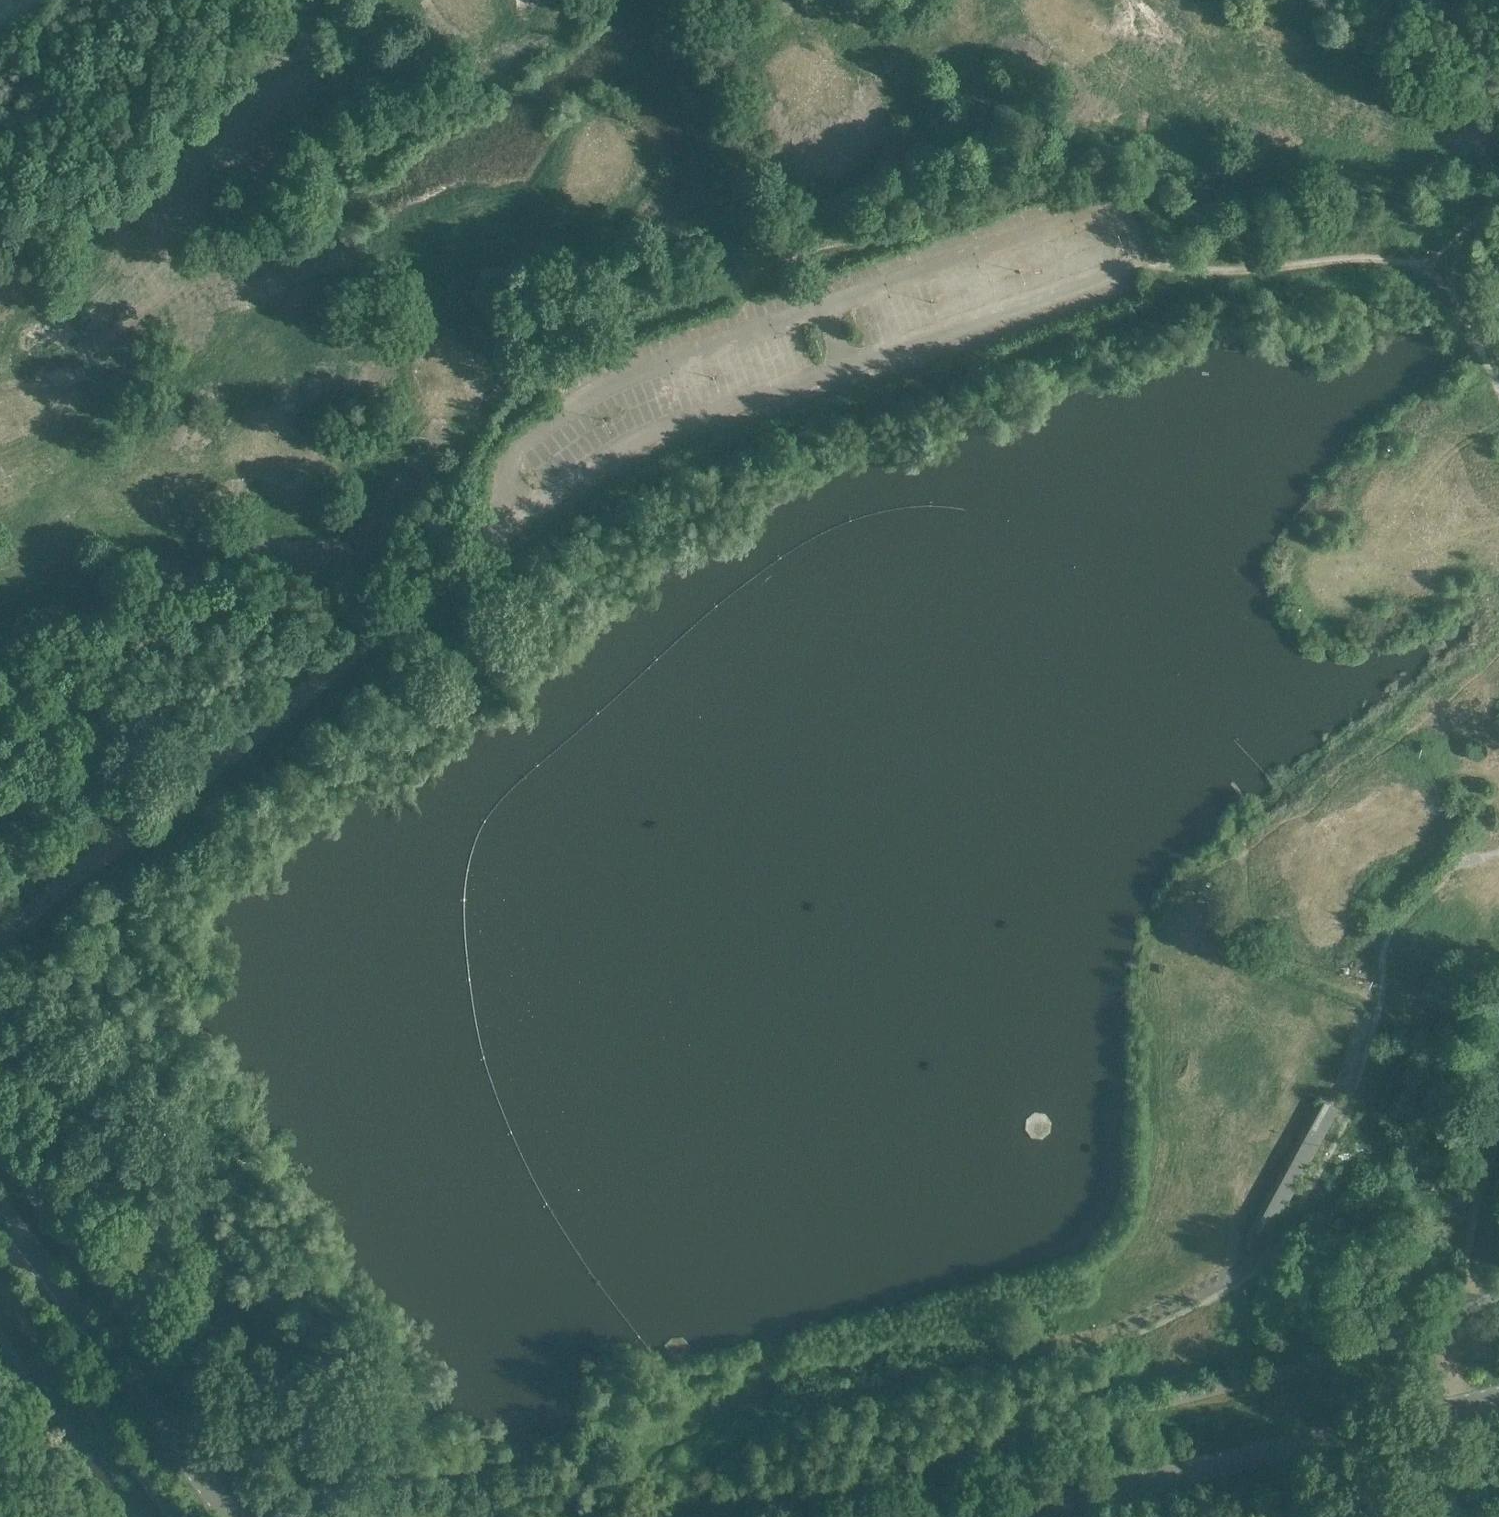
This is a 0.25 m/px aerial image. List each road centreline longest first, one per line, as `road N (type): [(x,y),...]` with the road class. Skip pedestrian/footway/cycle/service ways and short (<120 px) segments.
road 1 (secondary): [(232,1516),(0,1211)]
road 2 (track): [(174,1516),(0,1285)]
road 3 (secondary): [(1232,1463),(1498,1398)]
road 4 (secondary): [(1232,1463),(1001,1516)]

